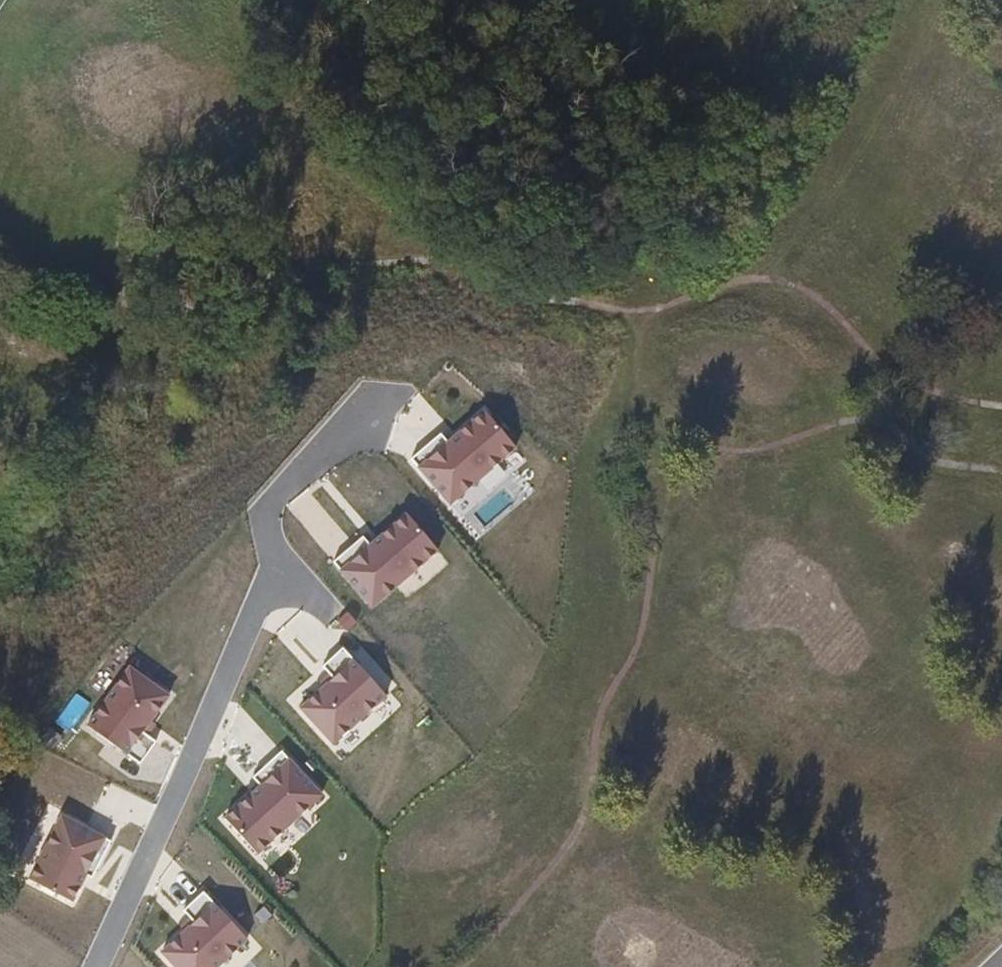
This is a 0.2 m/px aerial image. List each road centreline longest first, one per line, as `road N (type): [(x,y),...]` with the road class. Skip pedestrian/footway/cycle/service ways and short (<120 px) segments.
road 1 (residential): [(95,966),(256,614),(274,593),(268,507),(358,416)]

